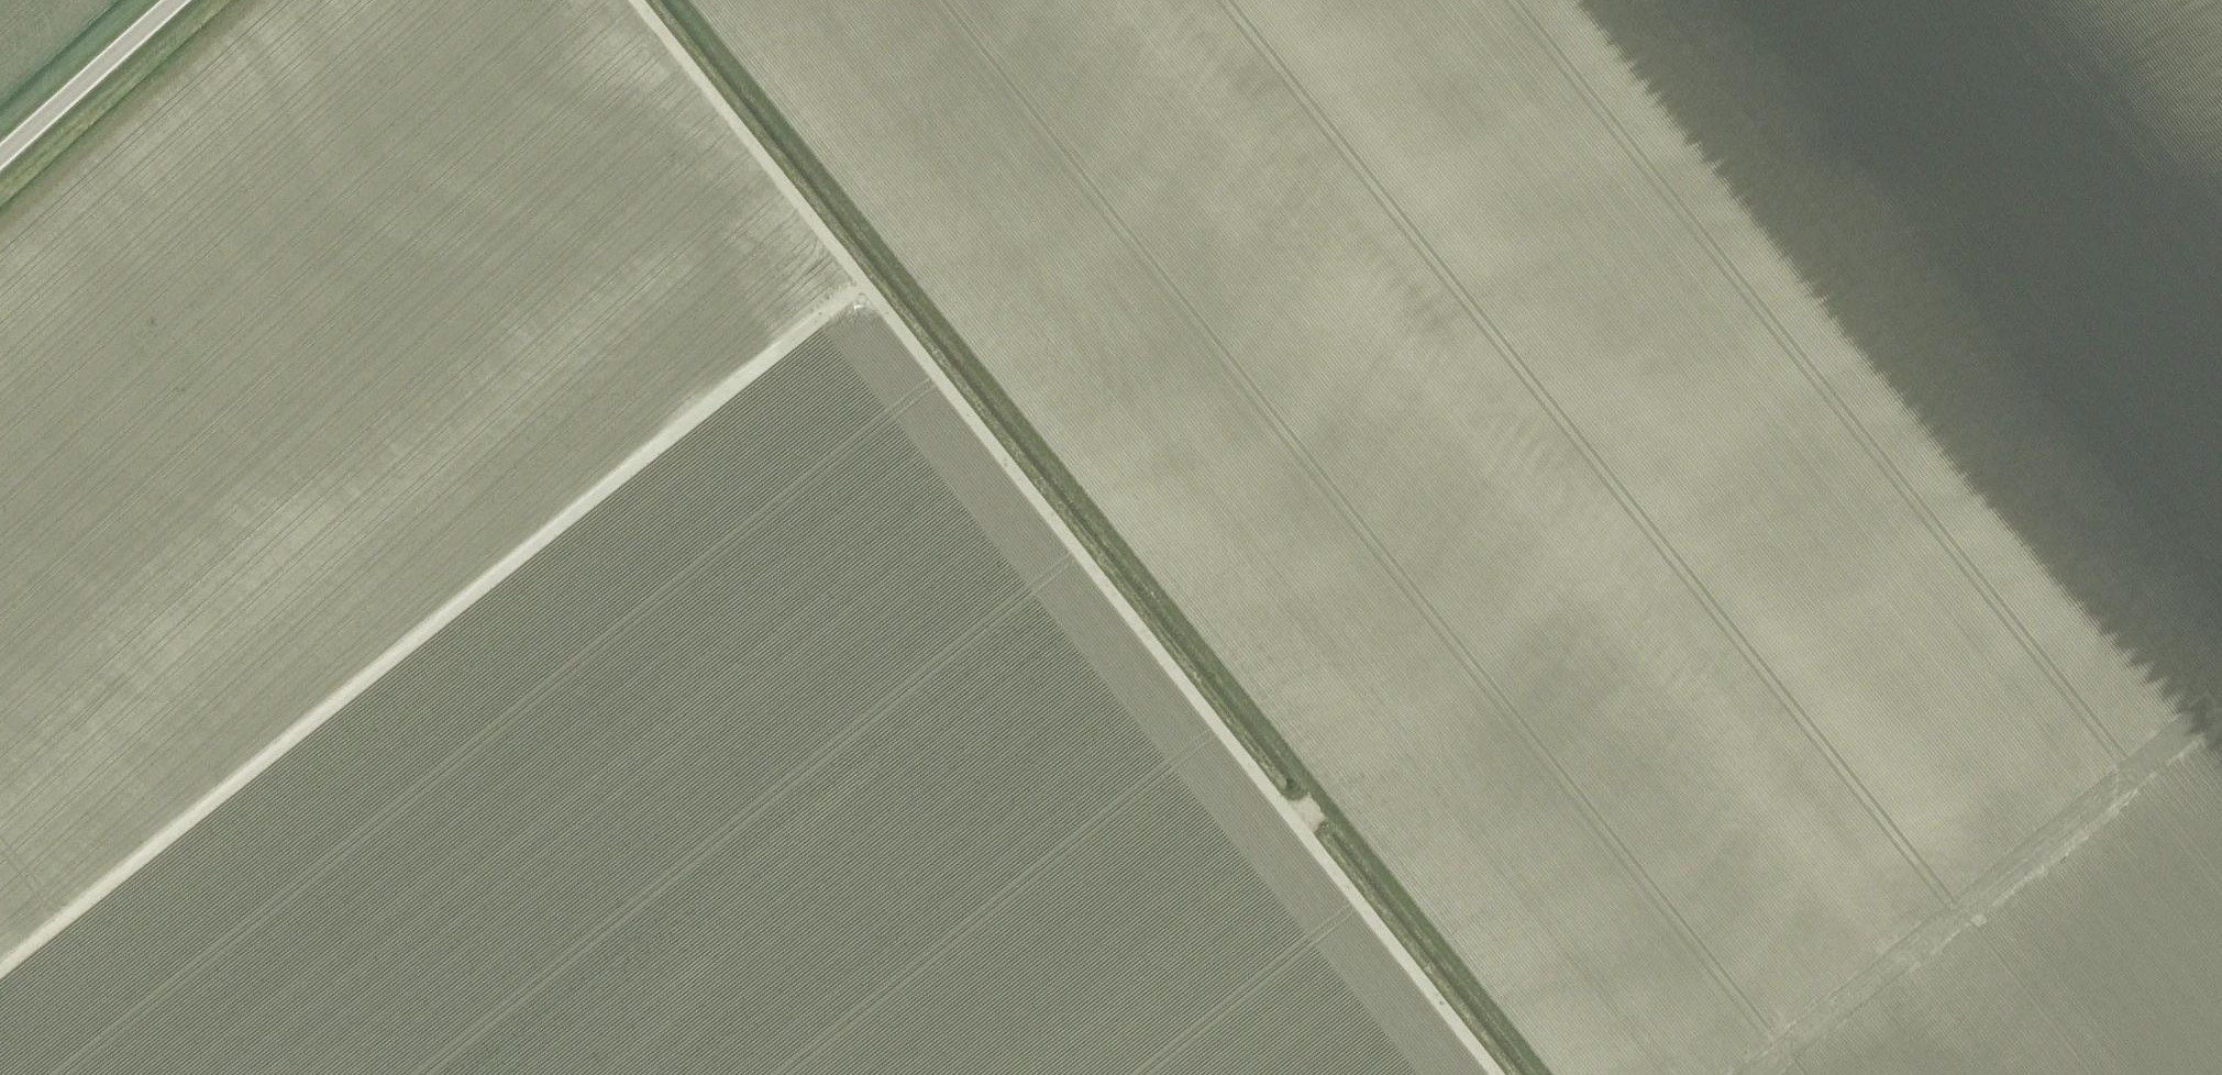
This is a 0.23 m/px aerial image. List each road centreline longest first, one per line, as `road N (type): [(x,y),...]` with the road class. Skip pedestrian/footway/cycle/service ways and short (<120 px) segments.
road 1 (track): [(650,0),(863,282),(1513,1074)]
road 2 (track): [(0,971),(863,282)]
road 3 (unclassified): [(0,157),(176,0)]

